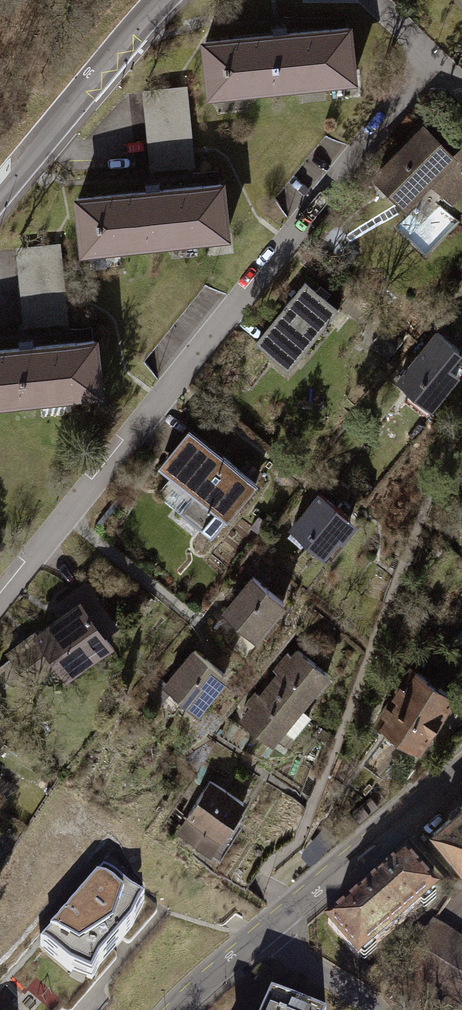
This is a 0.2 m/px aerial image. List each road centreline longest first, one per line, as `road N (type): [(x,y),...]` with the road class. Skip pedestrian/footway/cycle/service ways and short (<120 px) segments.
road 1 (residential): [(434,49),(0,606)]
road 2 (unclassified): [(159,0),(0,191)]
road 3 (residential): [(280,920),(461,766)]
road 4 (residential): [(280,920),(286,952),(380,1009)]
road 5 (residential): [(177,1009),(280,920)]

